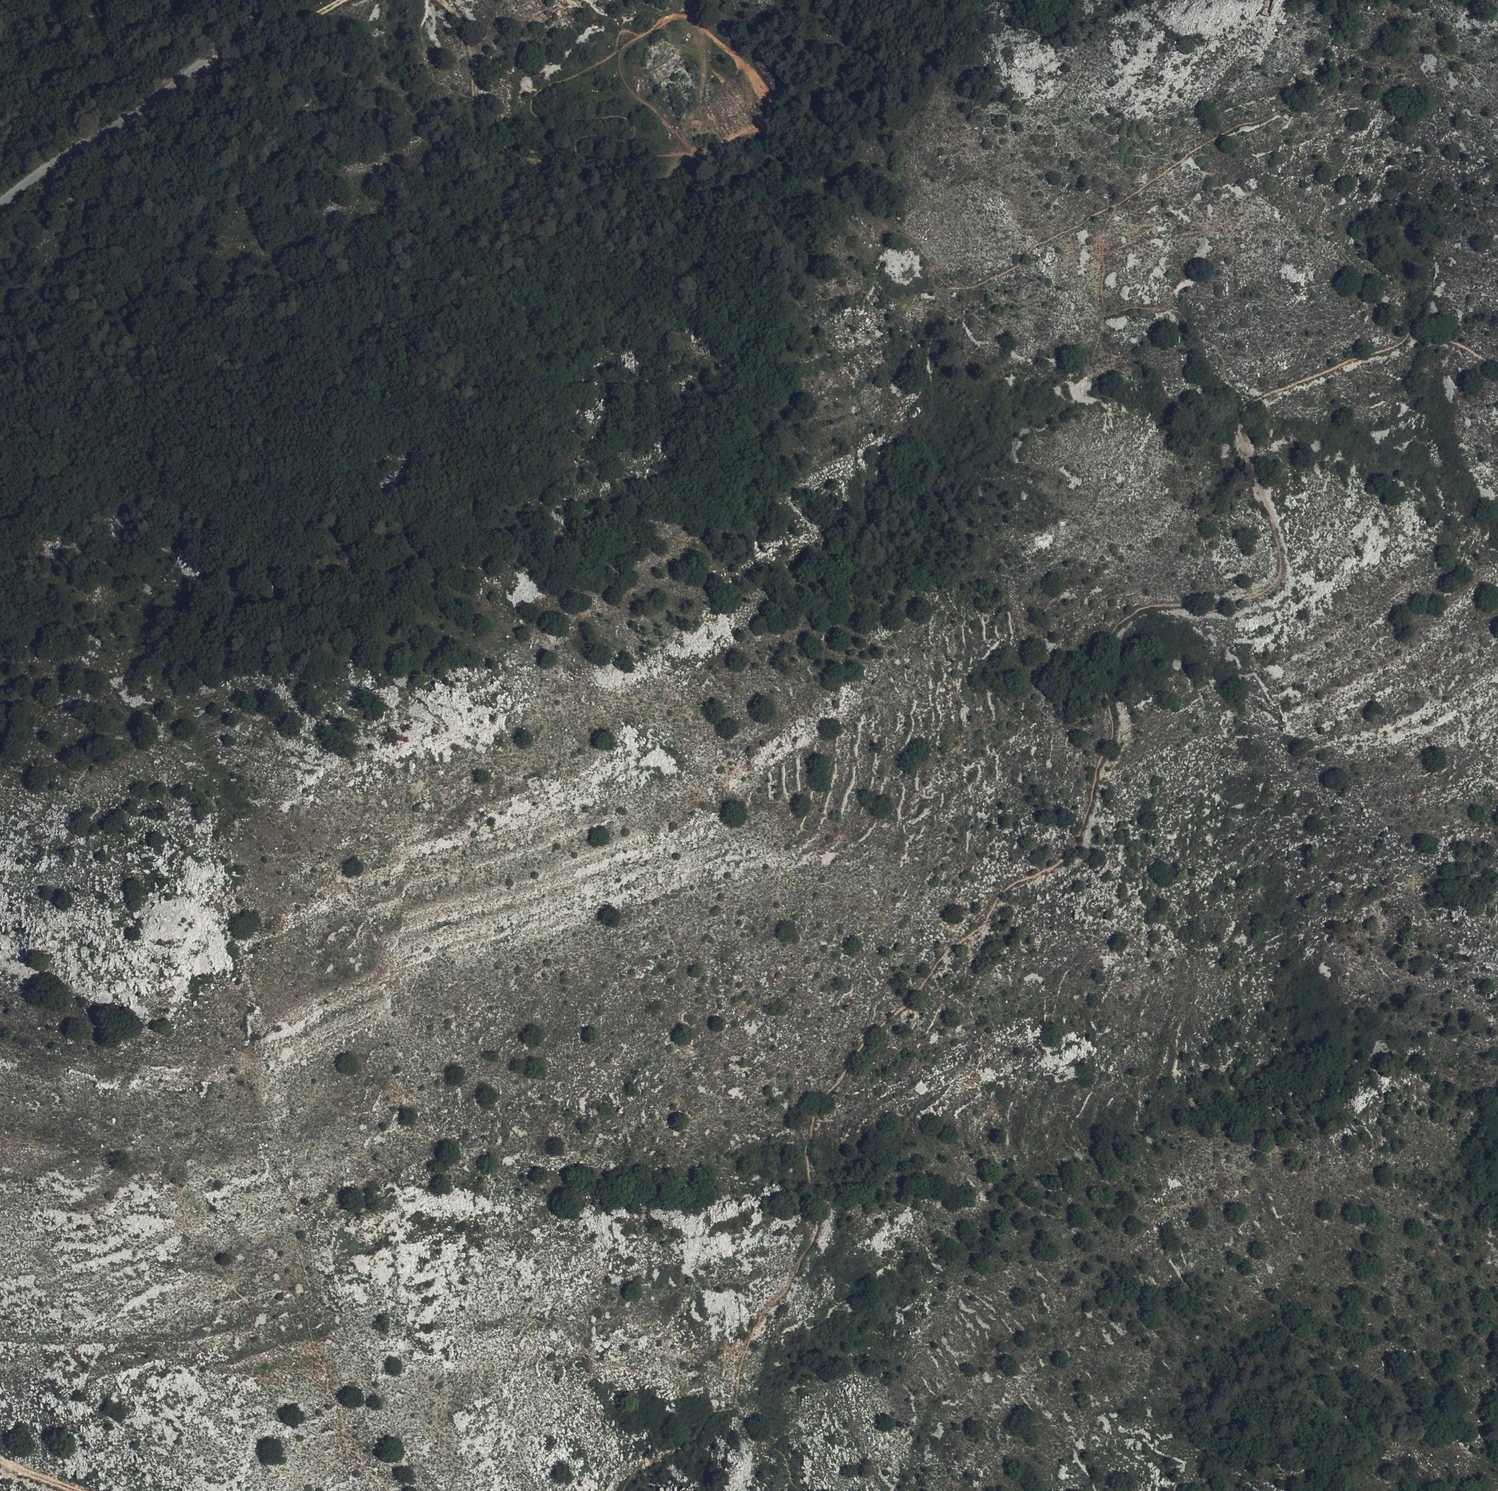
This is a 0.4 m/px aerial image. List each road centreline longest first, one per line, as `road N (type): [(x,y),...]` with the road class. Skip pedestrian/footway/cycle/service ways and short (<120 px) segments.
road 1 (unclassified): [(263,0),(157,103),(0,204)]
road 2 (track): [(345,0),(279,38),(201,66)]

